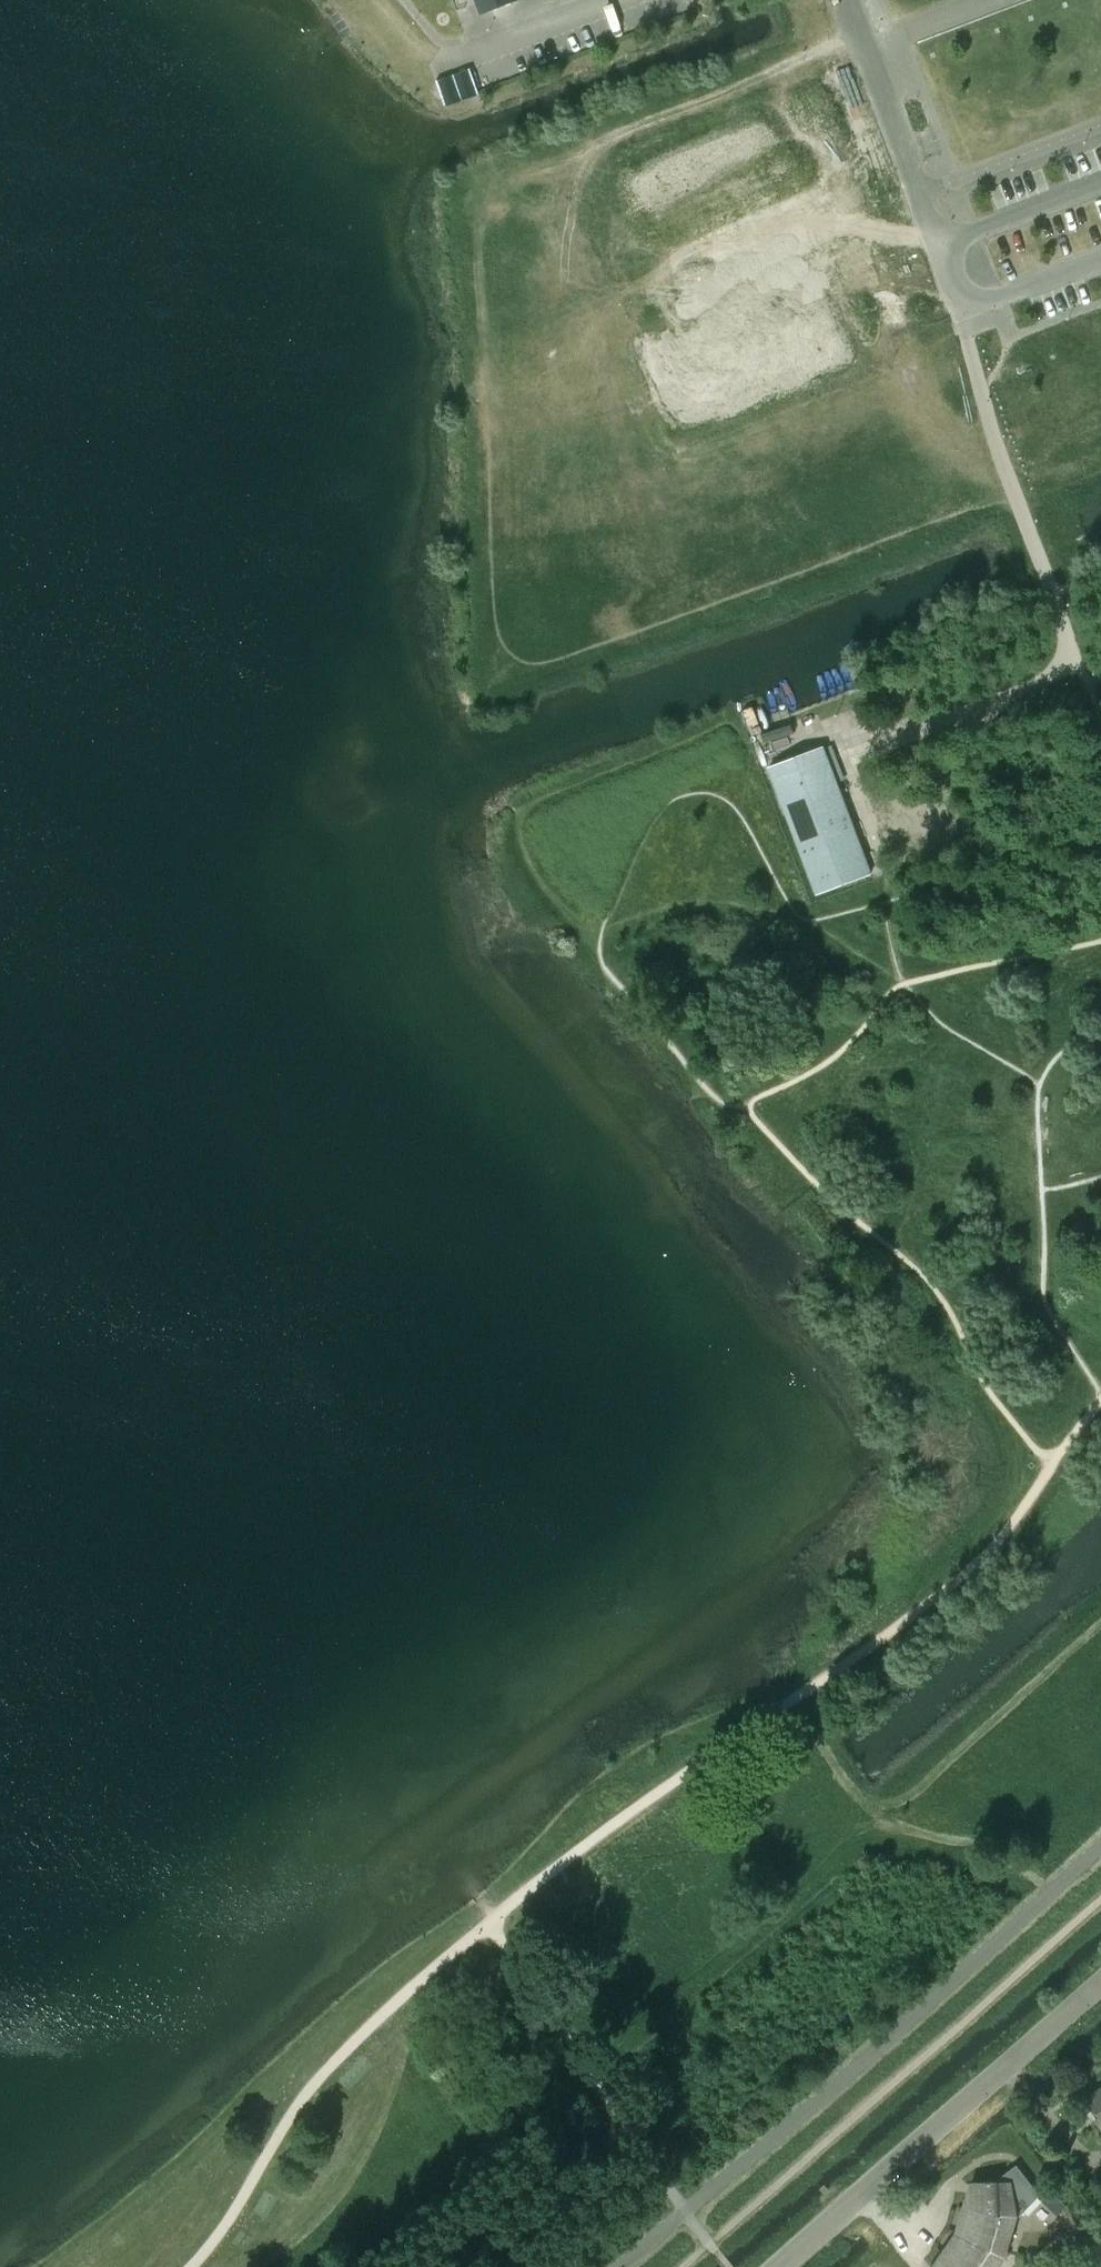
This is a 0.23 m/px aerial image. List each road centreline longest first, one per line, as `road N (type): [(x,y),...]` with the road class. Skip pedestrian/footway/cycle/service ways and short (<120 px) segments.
road 1 (tertiary): [(776,2266),(1100,1983)]
road 2 (residential): [(1100,183),(937,245),(963,311),(1100,258)]

